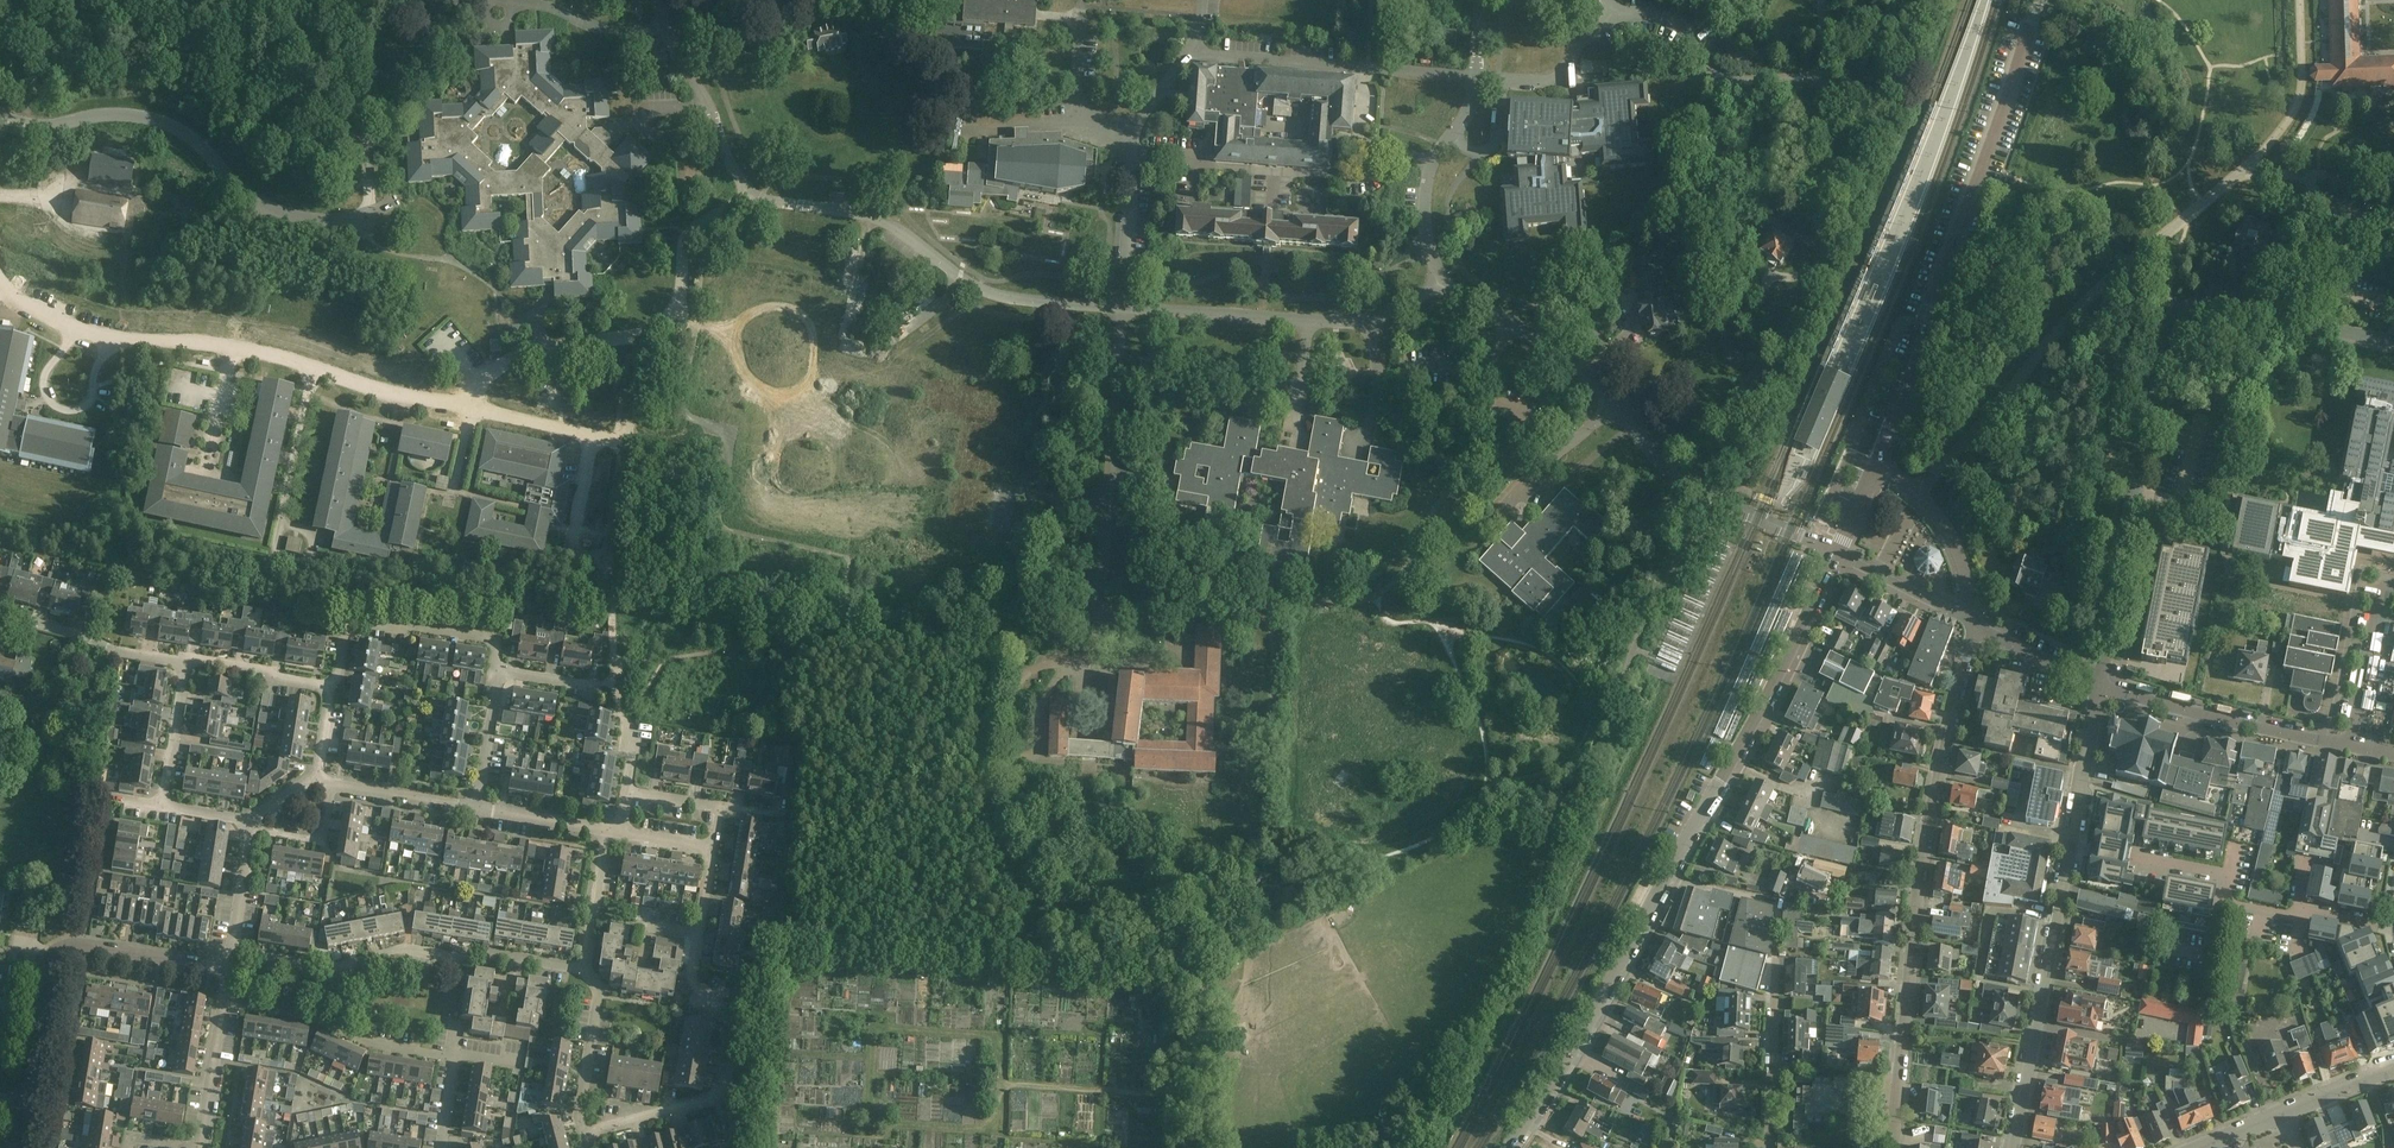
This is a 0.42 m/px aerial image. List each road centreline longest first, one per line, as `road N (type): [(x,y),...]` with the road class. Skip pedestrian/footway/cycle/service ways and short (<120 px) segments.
road 1 (residential): [(1445,281),(1360,321),(1124,309),(989,292),(869,217),(749,194),(707,102)]
road 2 (tertiary): [(1512,1147),(1600,1010),(1735,765),(1838,554)]
road 3 (residential): [(1977,628),(1918,890),(1892,1147)]
road 4 (residential): [(2099,688),(2171,318),(2205,305),(2288,321)]
road 5 (tertiary): [(1877,467),(2042,0)]
road 6 (residential): [(1838,554),(1677,475),(1566,354),(1445,281)]
road 7 (residential): [(584,1133),(711,1104),(728,1082),(733,1025),(694,966),(716,846)]
road 8 (residential): [(233,950),(330,966),(407,948),(587,967)]
road 9 (residential): [(22,1099),(47,960),(61,944),(230,970)]
road 10 (residential): [(2012,1147),(2070,844)]
road 11 (residential): [(1445,281),(1427,240),(1427,179),(1473,99),(1481,0)]
road 12 (residential): [(2347,748),(2099,688)]
road 13 (residential): [(331,686),(348,624),(359,620),(488,639),(499,671)]
road 14 (residential): [(225,1002),(450,1058)]
road 15 (residential): [(626,788),(632,736),(615,690),(499,671)]
road 16 (residential): [(2230,875),(2224,905),(2299,921),(2302,907),(2393,927)]
road 17 (residential): [(186,666),(0,614)]
road 18 (residential): [(1877,467),(1916,494),(1948,535),(1970,620)]
road 19 (residential): [(2393,586),(2379,583),(2347,748)]
road 20 (residential): [(584,1133),(599,997),(587,967)]
road 21 (residential): [(1768,1147),(1773,980)]
road 22 (residential): [(2070,844),(2230,875)]
road 23 (residential): [(2070,844),(2099,688)]
road 24 (residential): [(478,806),(333,782)]
road 25 (residential): [(186,666),(331,686)]
road 26 (residential): [(164,808),(186,666)]
road 27 (residential): [(201,1141),(225,1002)]
road 28 (residential): [(587,967),(609,829)]
road 29 (residential): [(499,671),(478,806)]
road 30 (residential): [(2099,688),(1977,628)]
road 31 (residential): [(609,829),(478,806)]
road 32 (residential): [(252,829),(324,838),(333,782)]
road 33 (residential): [(233,950),(252,829)]

